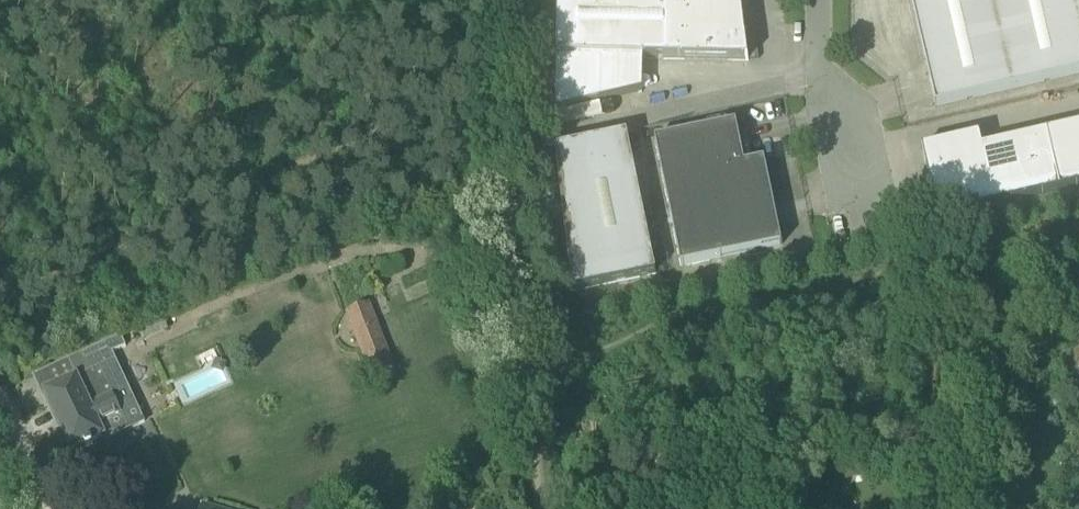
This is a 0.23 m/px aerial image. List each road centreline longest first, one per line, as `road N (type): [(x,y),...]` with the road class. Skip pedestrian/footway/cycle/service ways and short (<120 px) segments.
road 1 (track): [(499,177),(526,268),(550,508)]
road 2 (unclassified): [(864,200),(821,86),(821,0)]
road 3 (residential): [(0,399),(54,508)]

